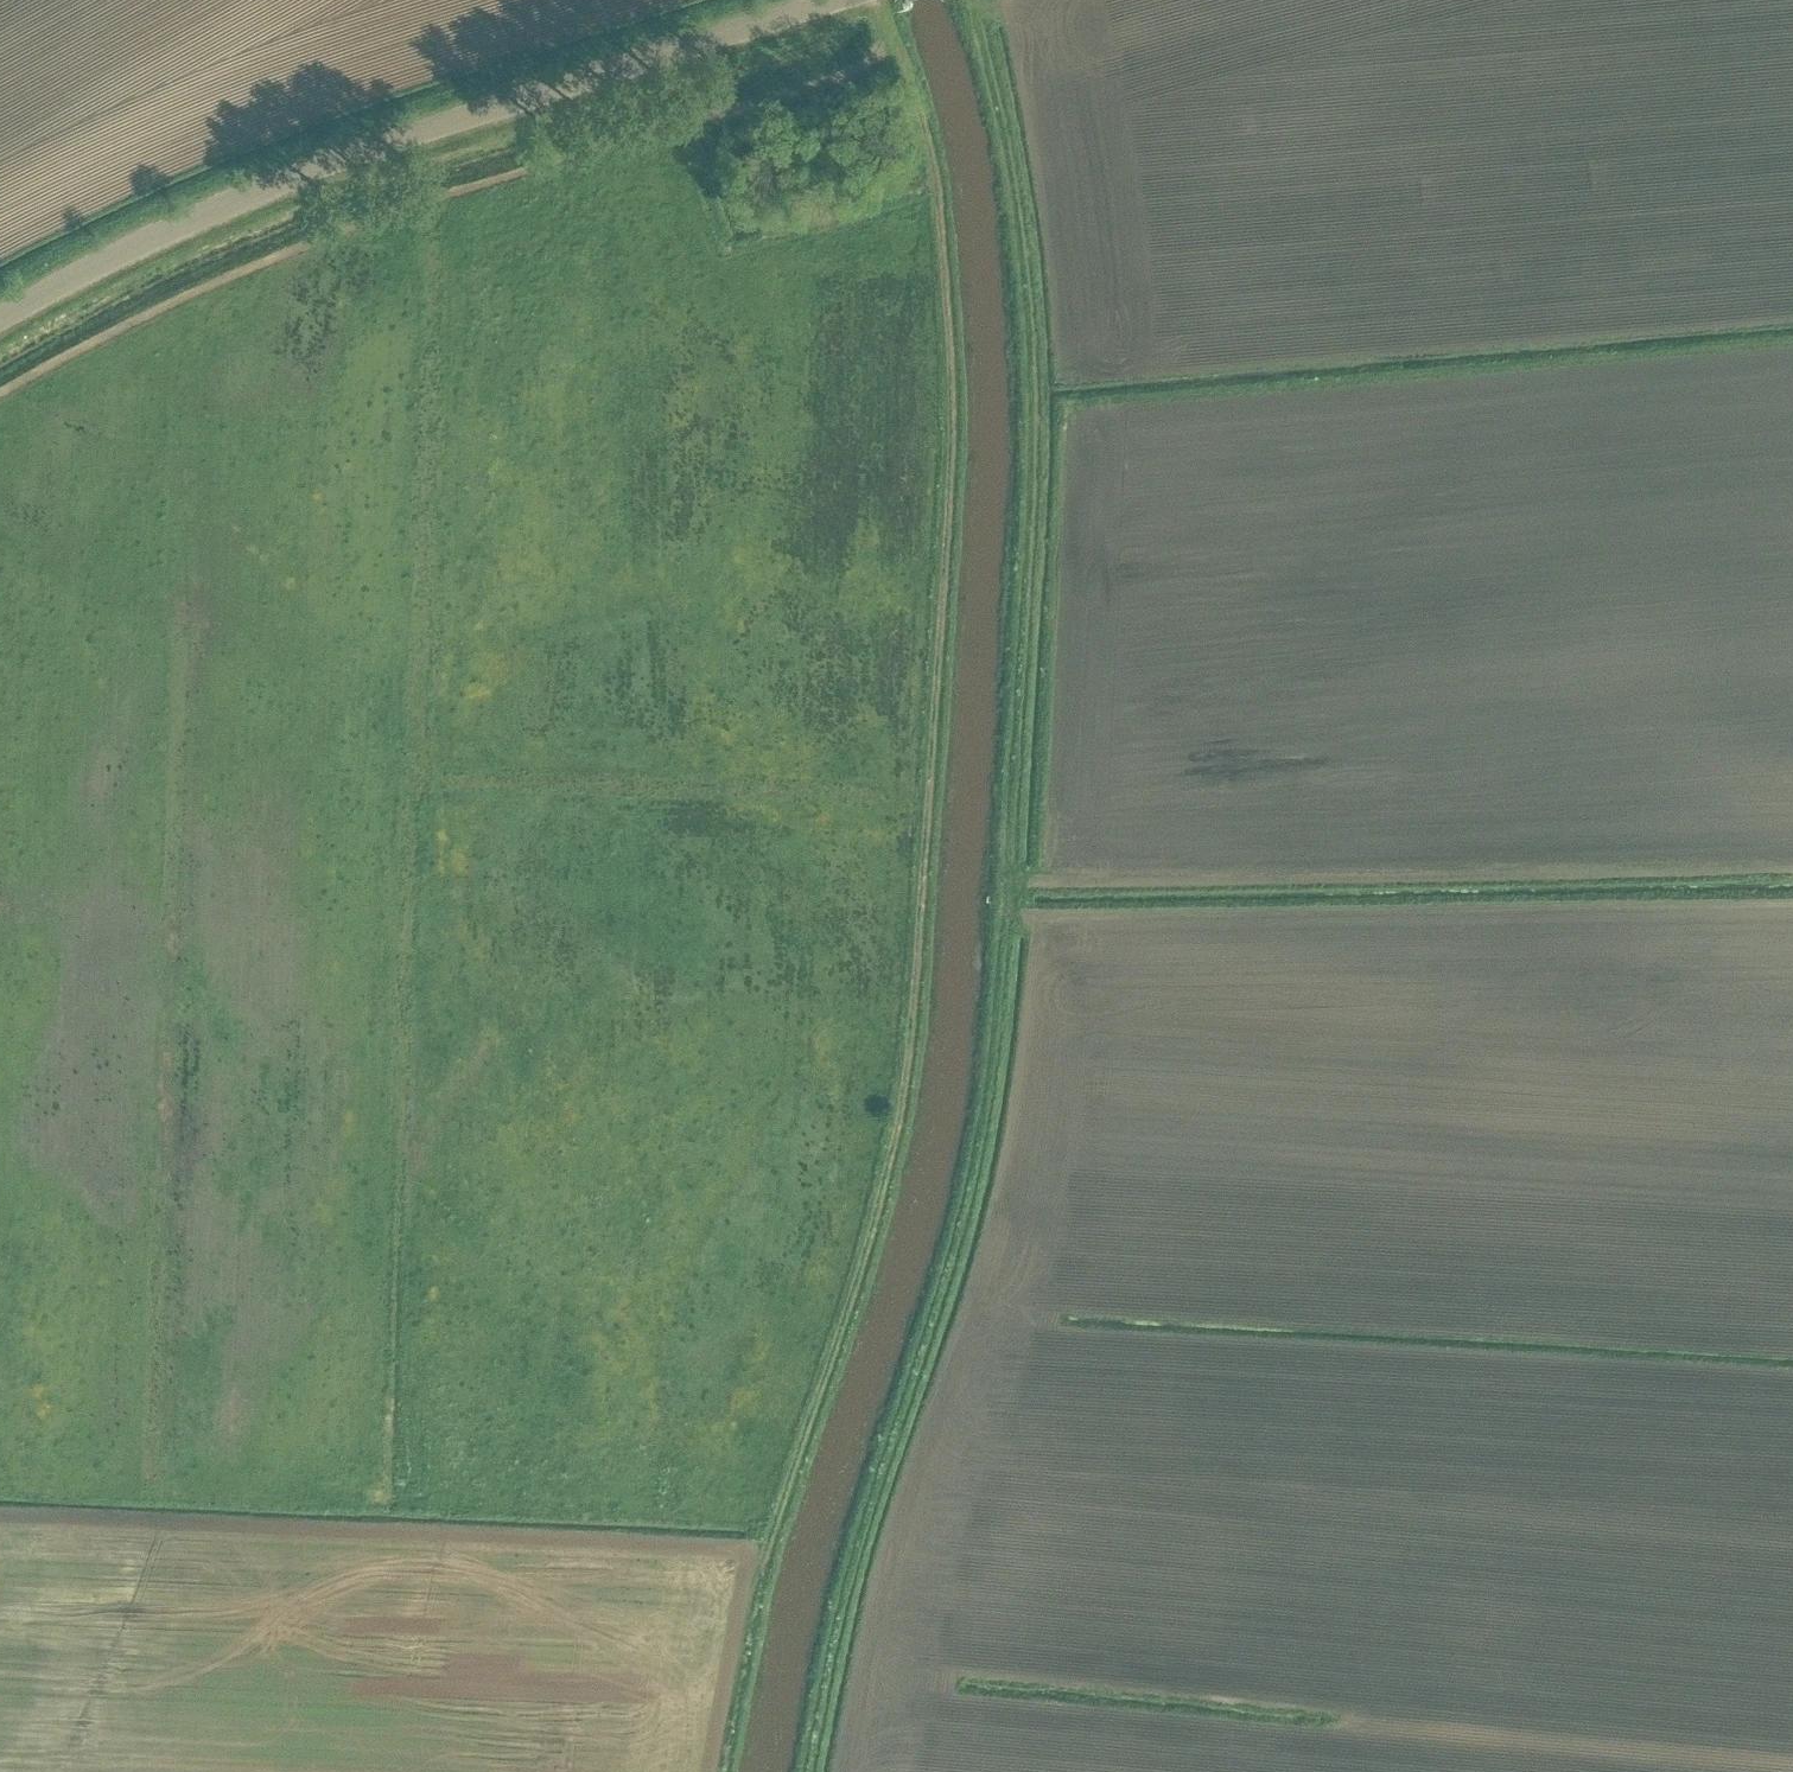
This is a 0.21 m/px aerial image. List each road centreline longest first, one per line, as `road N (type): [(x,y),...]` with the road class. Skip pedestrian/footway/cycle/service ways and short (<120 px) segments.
road 1 (track): [(715,1771),(757,1561),(906,1068),(945,515),(946,385),(926,172),(879,0)]
road 2 (track): [(812,1771),(856,1550),(933,1336),(973,1193),(998,1048),(1030,419),(1024,276),(977,0)]
road 3 (tertiary): [(0,313),(298,171),(819,0)]

